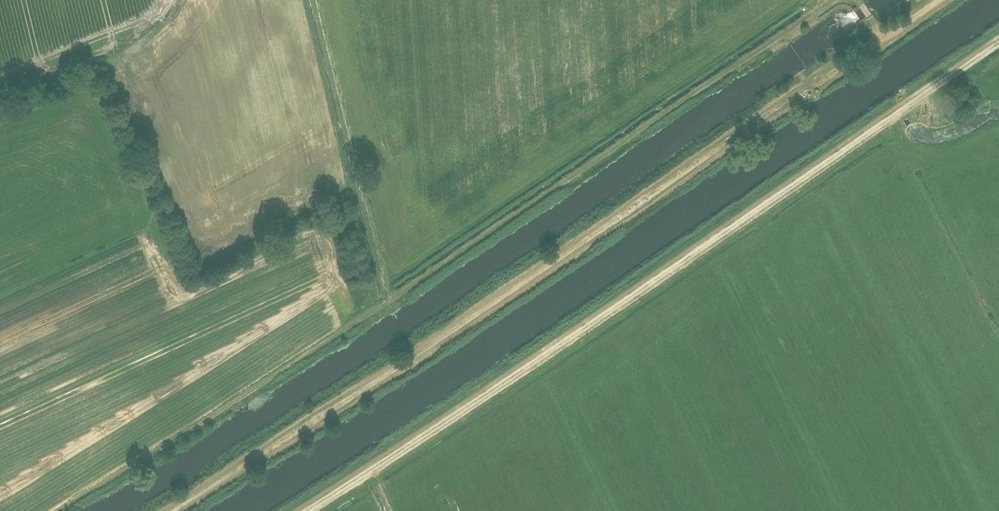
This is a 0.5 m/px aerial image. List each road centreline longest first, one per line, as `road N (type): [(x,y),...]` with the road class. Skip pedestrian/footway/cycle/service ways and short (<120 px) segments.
road 1 (track): [(174,510),(937,0)]
road 2 (track): [(309,510),(998,44)]

